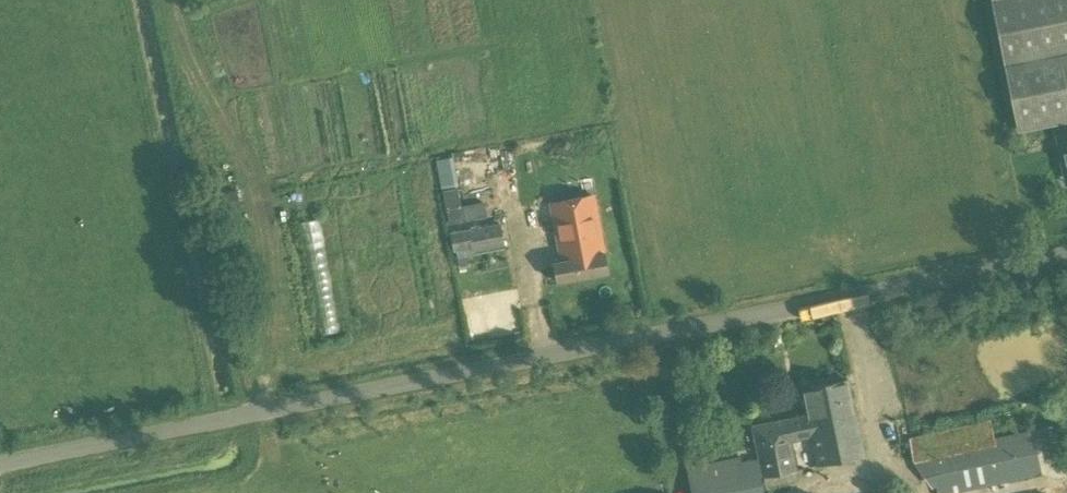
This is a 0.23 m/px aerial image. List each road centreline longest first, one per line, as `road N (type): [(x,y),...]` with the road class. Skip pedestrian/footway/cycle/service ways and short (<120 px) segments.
road 1 (unclassified): [(0,470),(1066,261)]

